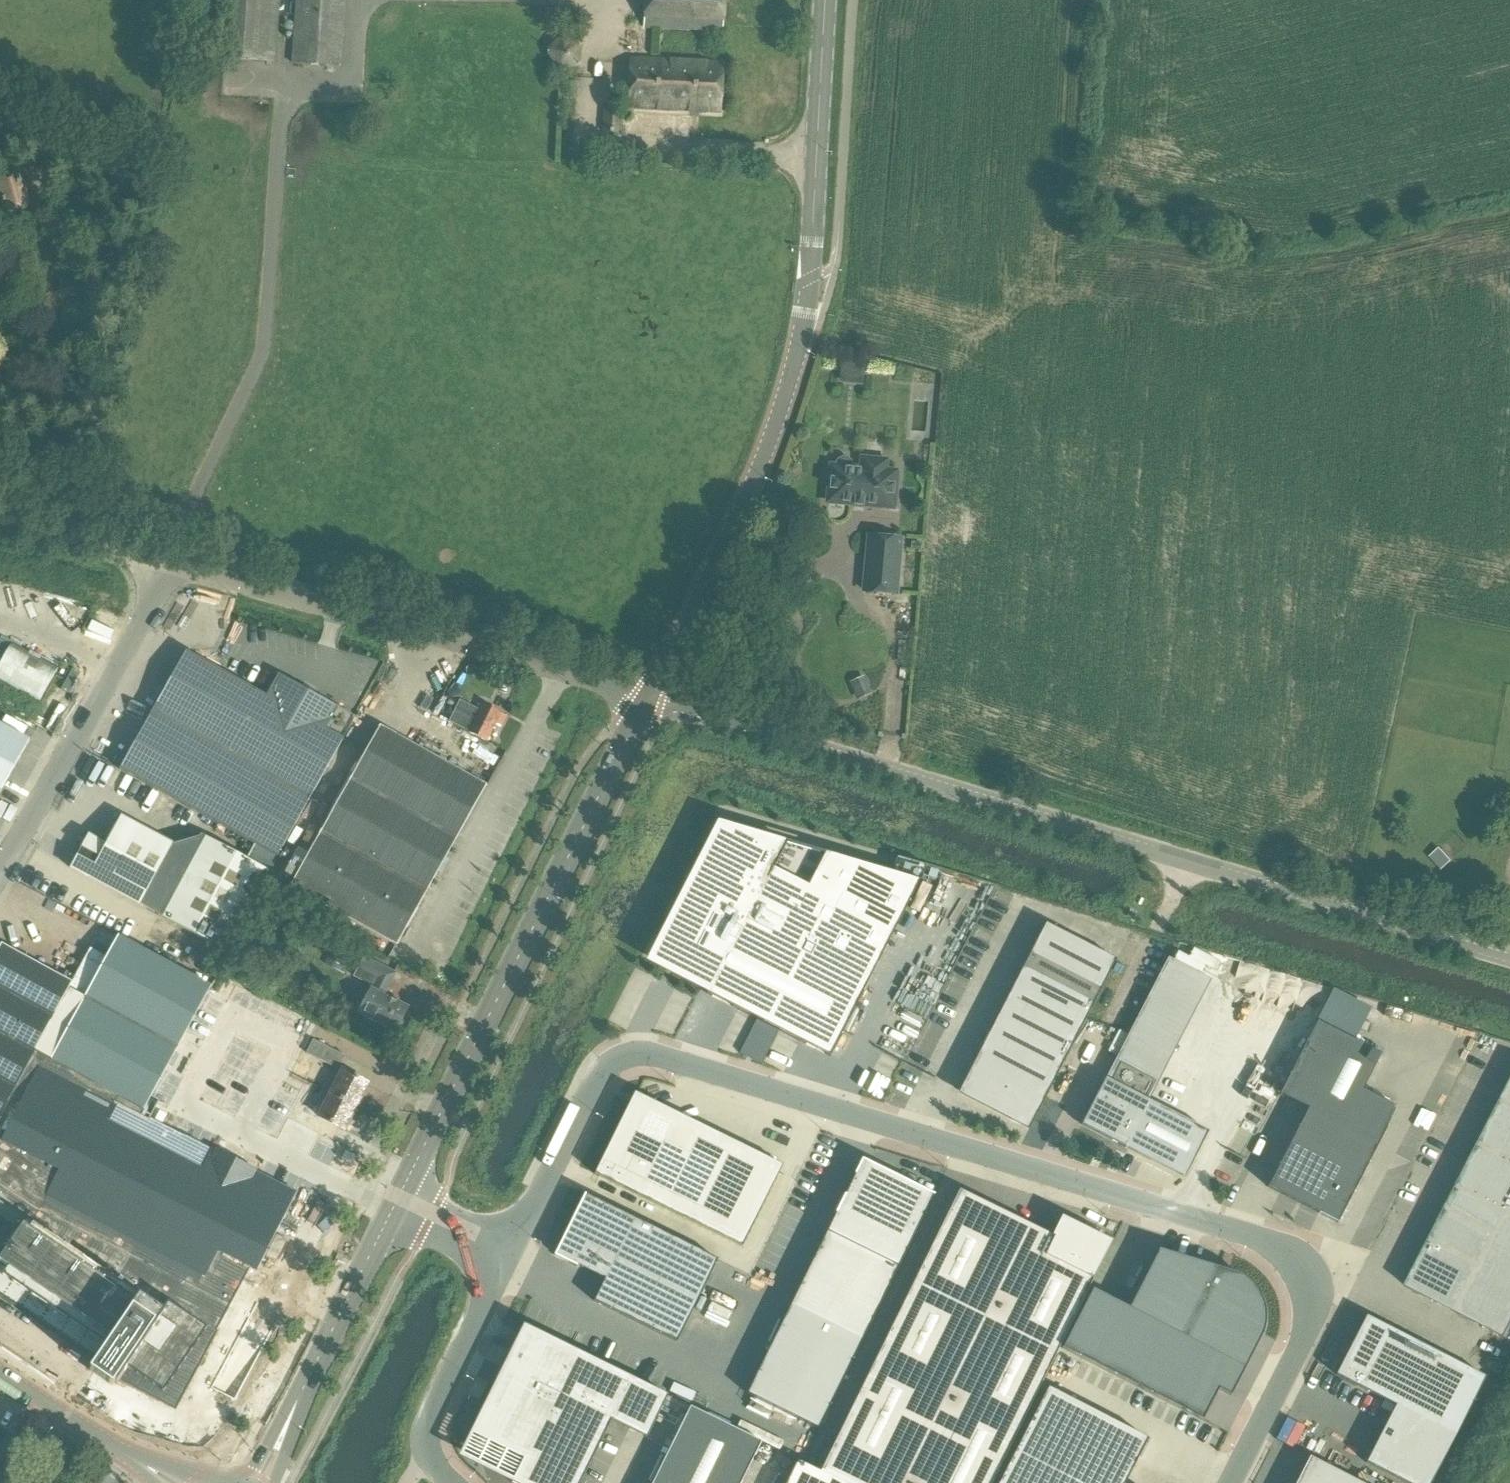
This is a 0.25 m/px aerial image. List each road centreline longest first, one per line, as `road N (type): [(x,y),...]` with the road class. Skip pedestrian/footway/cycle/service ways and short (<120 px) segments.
road 1 (unclassified): [(1230,1482),(1311,1326),(1315,1298),(1292,1253),(1262,1239),(647,1055),(610,1062),(507,1257)]
road 2 (tertiary): [(648,697),(758,471),(806,319),(825,0)]
road 3 (unclassified): [(1234,875),(648,697)]
road 4 (tertiary): [(395,1205),(648,697)]
road 5 (unclassified): [(648,697),(170,566)]
road 6 (unclassified): [(0,873),(170,566)]
road 7 (tertiary): [(260,1482),(395,1205)]
road 8 (unclassified): [(1234,875),(1509,959)]
road 9 (unclassified): [(507,1257),(423,1430),(424,1458)]
road 10 (secondary): [(171,1482),(0,1373)]
road 11 (unclassified): [(0,522),(170,566)]
road 12 (unclassified): [(395,1205),(507,1257)]

